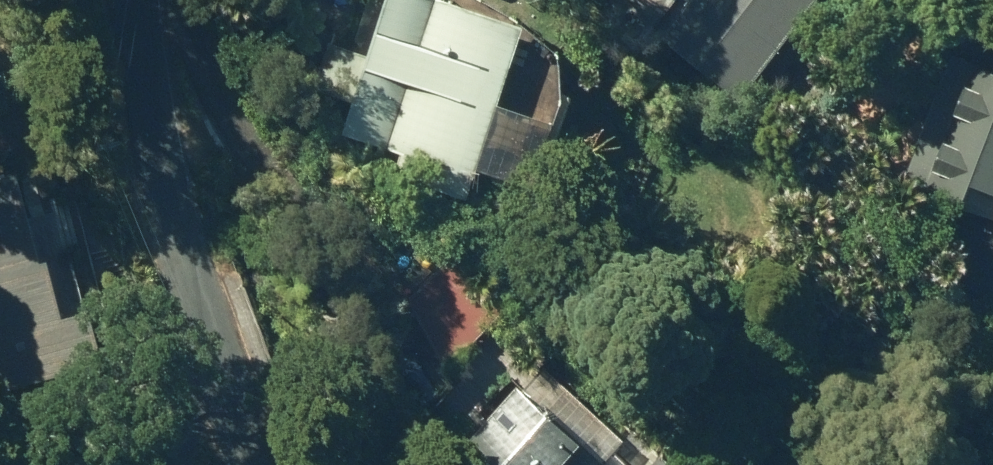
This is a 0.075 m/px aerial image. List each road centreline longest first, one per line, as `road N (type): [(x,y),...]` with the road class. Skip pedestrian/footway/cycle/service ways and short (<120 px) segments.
road 1 (residential): [(138,0),(144,71),(254,464)]

